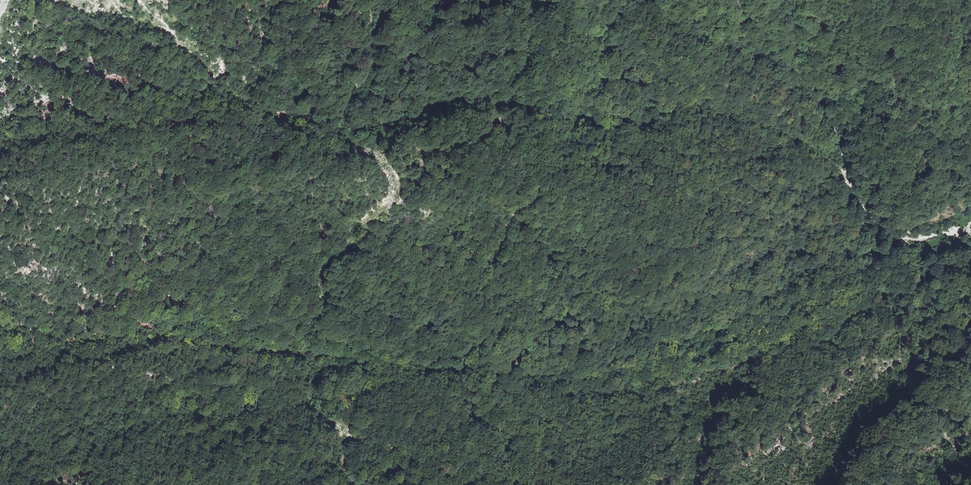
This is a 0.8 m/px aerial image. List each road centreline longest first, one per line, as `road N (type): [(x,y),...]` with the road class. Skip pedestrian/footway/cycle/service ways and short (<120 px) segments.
road 1 (track): [(360,484),(346,472),(338,429),(311,400),(306,344),(324,299),(322,271),(345,250),(354,226),(395,193),(387,170),(342,127),(372,60),(377,0)]

